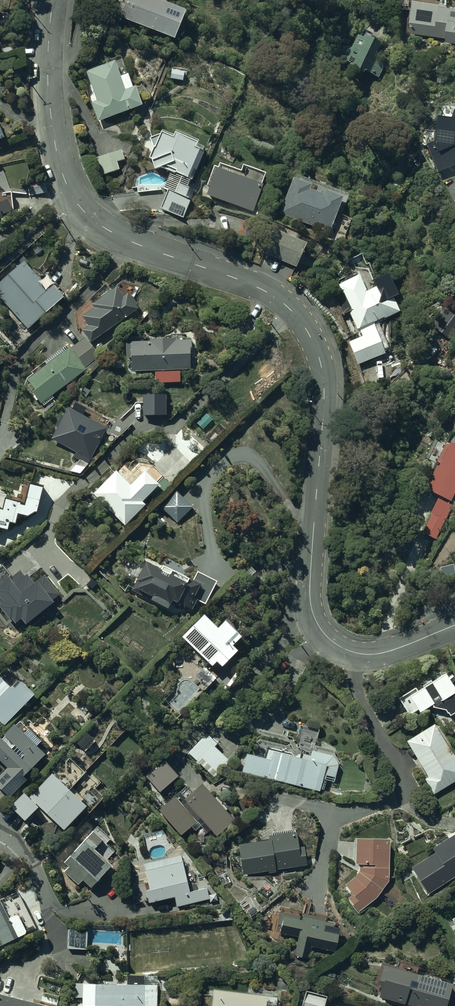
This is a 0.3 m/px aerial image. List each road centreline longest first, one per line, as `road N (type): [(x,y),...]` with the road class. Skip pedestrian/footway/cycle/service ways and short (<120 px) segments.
road 1 (unclassified): [(54,0),(51,110),(63,174),(78,205),(135,244),(267,292),(313,343),(324,389),(310,590),(323,633),(366,655),(454,625)]

